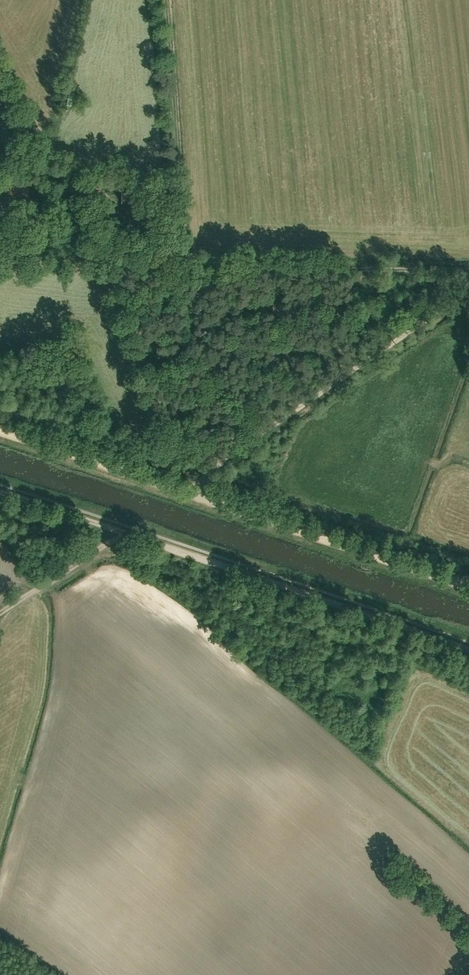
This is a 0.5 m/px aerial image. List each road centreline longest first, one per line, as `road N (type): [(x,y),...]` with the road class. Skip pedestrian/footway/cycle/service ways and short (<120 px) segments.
road 1 (track): [(0,429),(468,585)]
road 2 (track): [(171,0),(186,433),(208,478)]
road 3 (track): [(468,649),(122,531)]
road 4 (track): [(186,491),(468,297)]
road 5 (track): [(179,243),(468,263)]
road 6 (track): [(0,613),(122,531)]
road 7 (track): [(122,531),(0,492)]

